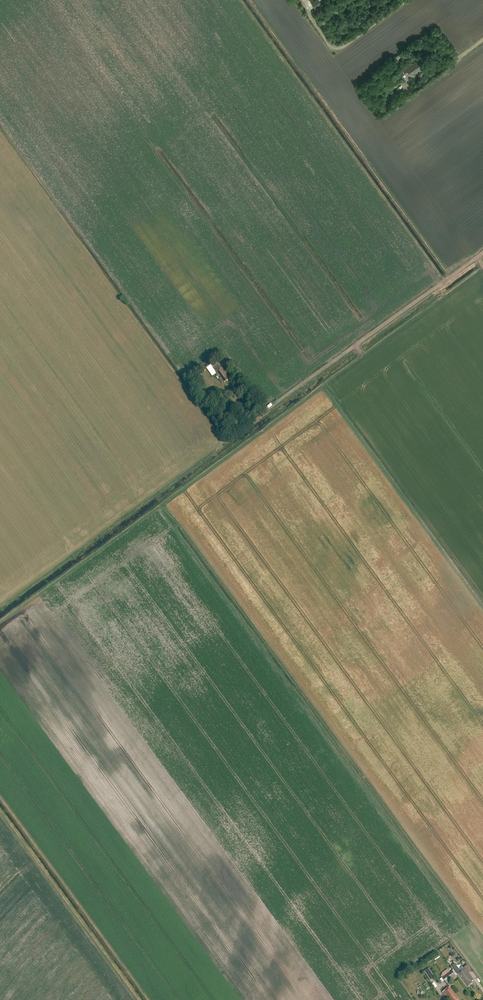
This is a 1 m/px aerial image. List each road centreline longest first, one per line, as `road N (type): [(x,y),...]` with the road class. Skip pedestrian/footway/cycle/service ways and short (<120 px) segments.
road 1 (track): [(482,253),(226,440)]
road 2 (track): [(408,0),(336,50),(309,14)]

